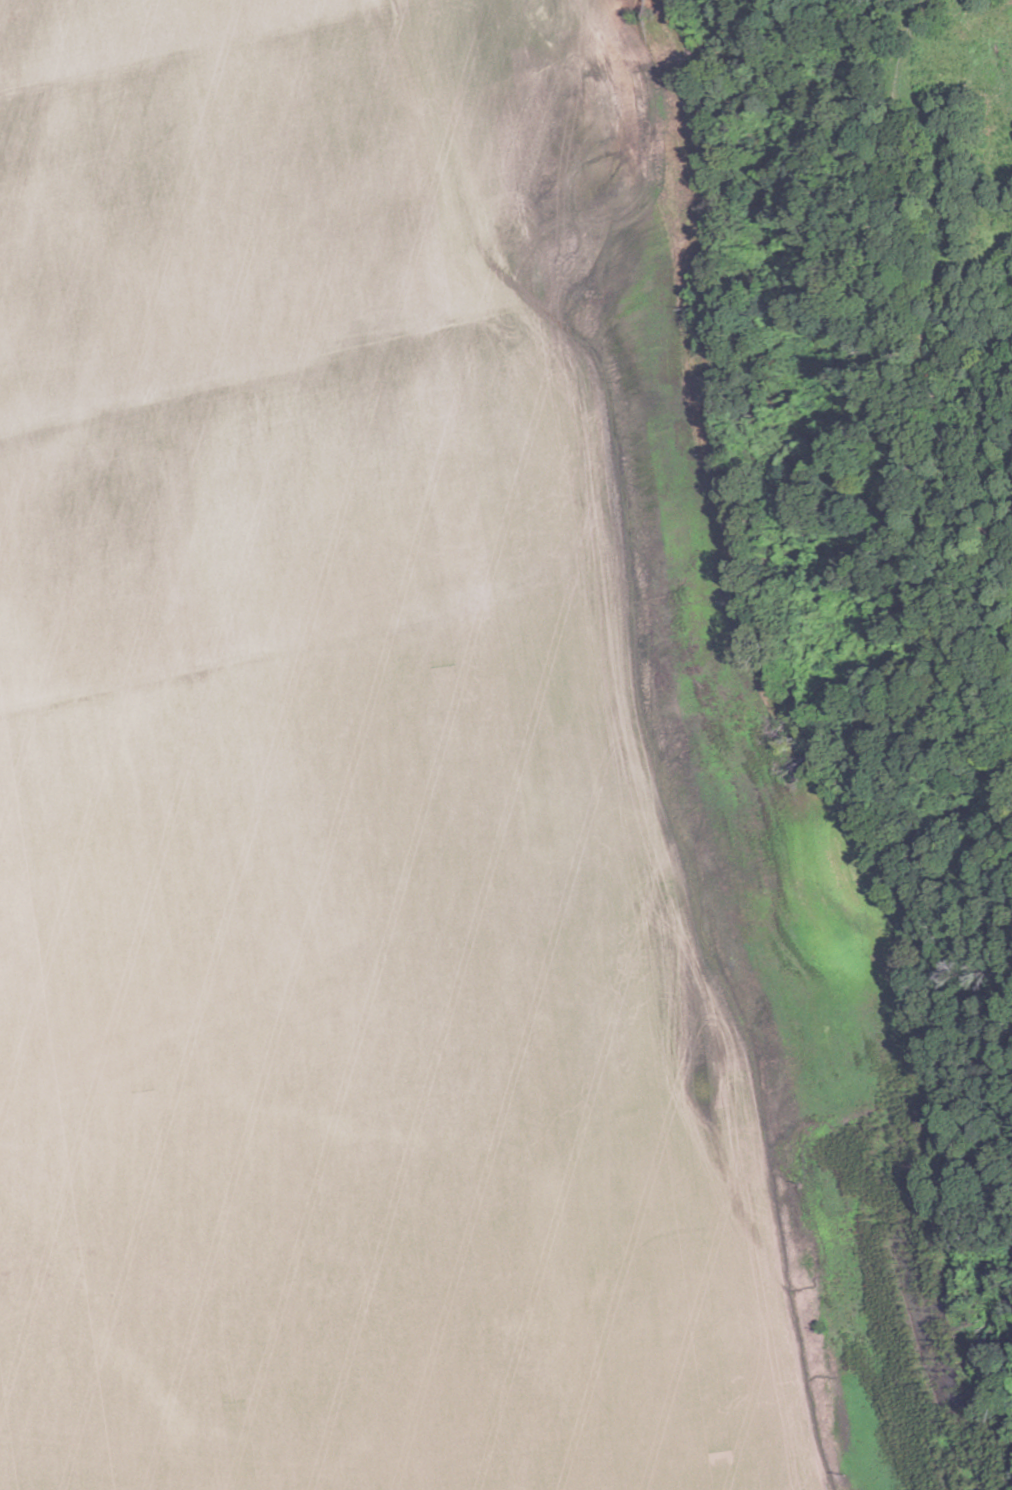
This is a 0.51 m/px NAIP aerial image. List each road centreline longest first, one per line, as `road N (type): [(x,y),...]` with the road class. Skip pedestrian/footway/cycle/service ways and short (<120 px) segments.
road 1 (residential): [(1011,541),(989,507),(984,386),(924,201),(919,0)]

